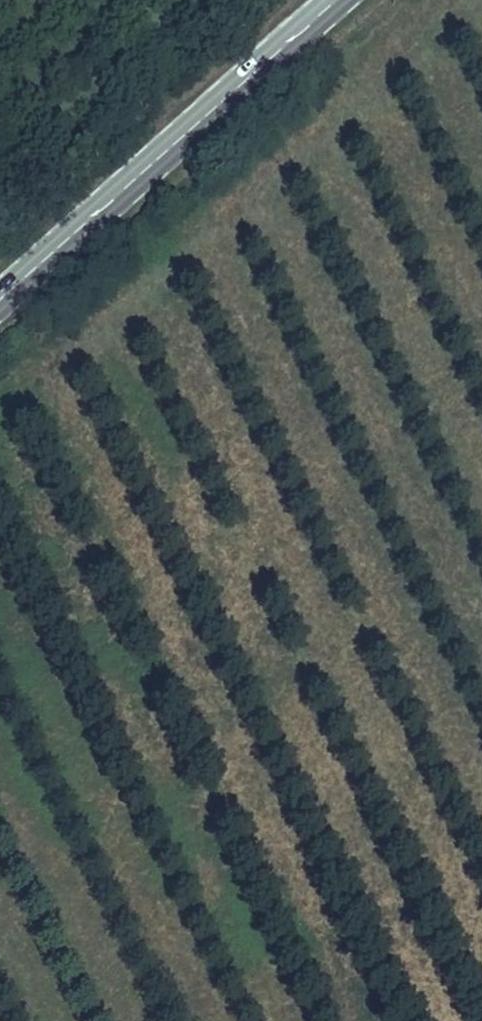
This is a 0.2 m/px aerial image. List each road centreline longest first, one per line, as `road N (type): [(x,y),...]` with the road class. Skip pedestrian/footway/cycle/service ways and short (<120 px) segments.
road 1 (secondary): [(342,0),(0,302)]

